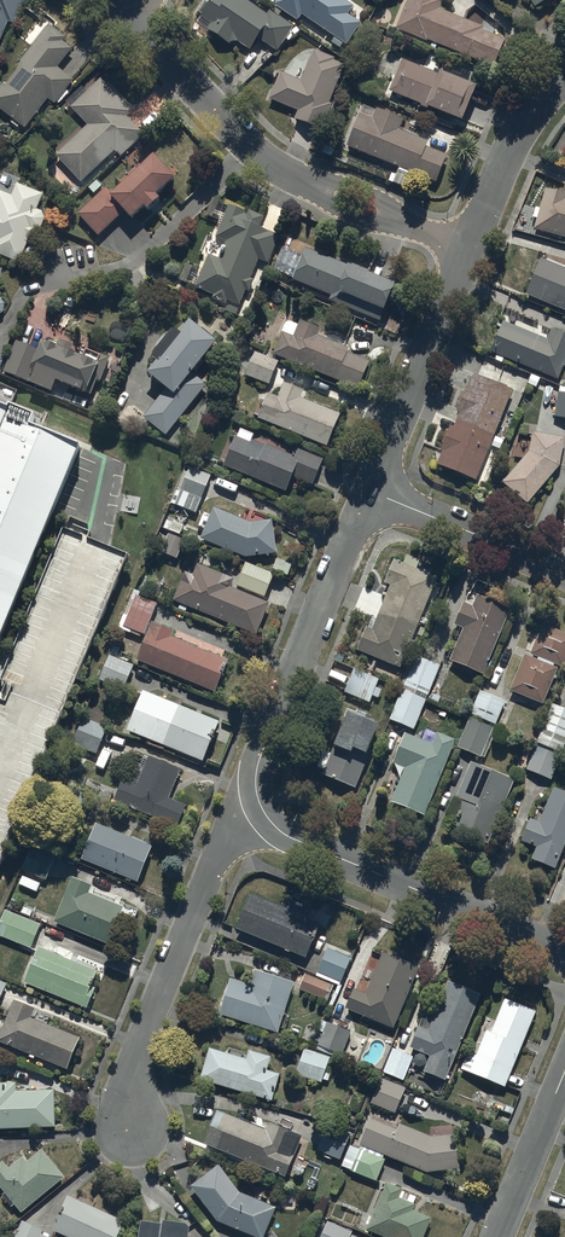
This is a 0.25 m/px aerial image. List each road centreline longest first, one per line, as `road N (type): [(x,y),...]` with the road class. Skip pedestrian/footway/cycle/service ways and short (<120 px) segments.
road 1 (residential): [(467,248),(254,151),(127,18)]
road 2 (residential): [(234,816),(564,953)]
road 3 (residential): [(372,491),(234,816)]
road 4 (residential): [(131,1126),(134,1063),(234,816)]
road 5 (residential): [(372,491),(467,248)]
road 6 (residential): [(372,491),(564,568)]
road 7 (residential): [(467,248),(526,119),(564,74)]
road 8 (residential): [(497,1236),(564,1072)]

